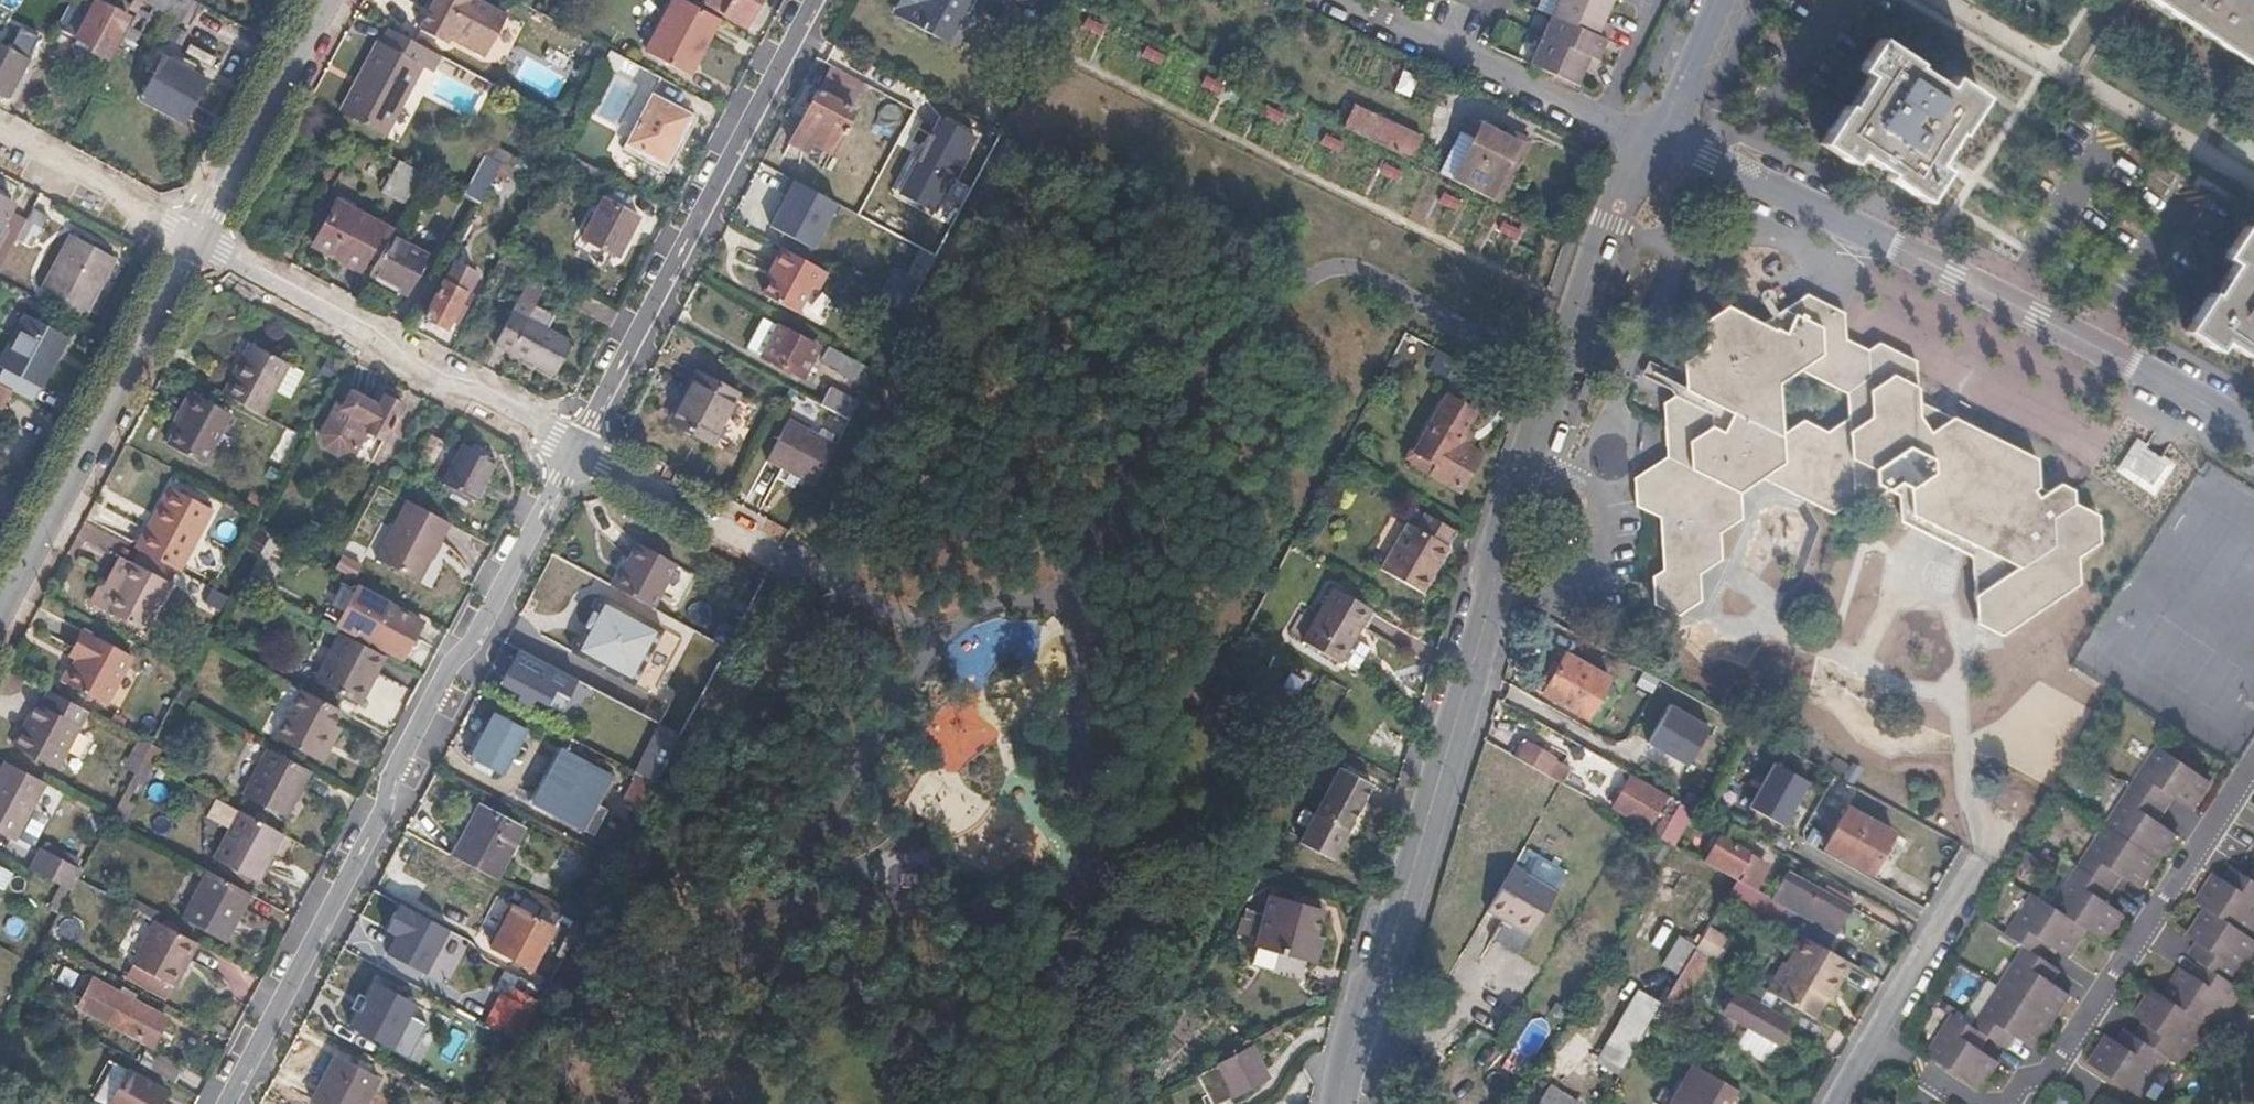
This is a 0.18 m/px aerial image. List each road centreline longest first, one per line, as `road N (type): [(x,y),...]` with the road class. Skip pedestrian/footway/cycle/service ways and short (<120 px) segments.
road 1 (residential): [(1654,155),(1607,222),(1510,511),(1429,820),(1363,1004),(1342,1103)]
road 2 (residential): [(230,1103),(580,449)]
road 3 (residential): [(1664,143),(1954,277),(2253,433)]
road 4 (residential): [(580,449),(816,0)]
road 5 (residential): [(580,449),(197,245)]
road 6 (residential): [(197,245),(0,608)]
road 7 (residential): [(1331,0),(1603,132)]
road 8 (residential): [(1836,1103),(1977,864)]
road 9 (residential): [(326,0),(197,245)]
road 10 (residential): [(0,140),(197,245)]
road 11 (residential): [(580,449),(770,548)]
road 12 (residential): [(1729,0),(1664,143)]
road 13 (residential): [(1603,132),(1661,0)]

